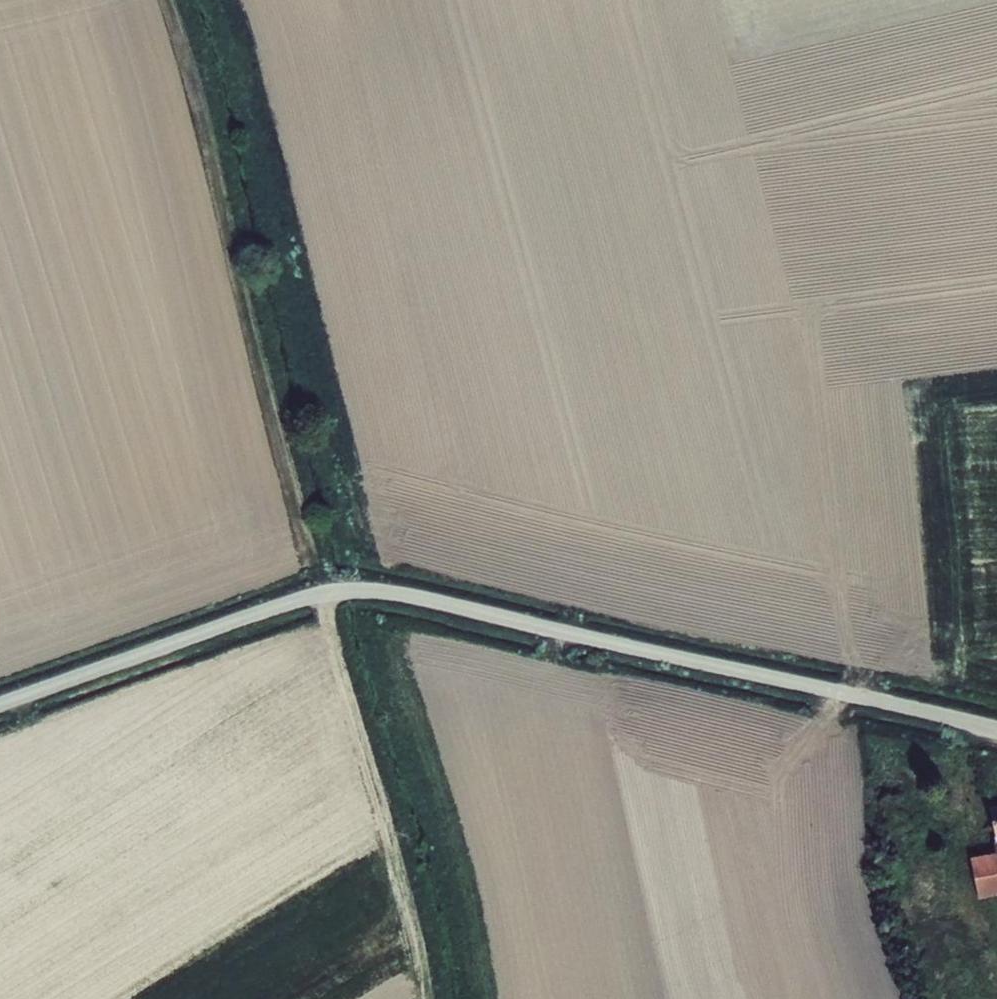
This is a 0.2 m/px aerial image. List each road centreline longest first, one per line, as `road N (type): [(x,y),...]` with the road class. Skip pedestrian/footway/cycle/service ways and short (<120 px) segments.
road 1 (residential): [(346,591),(409,598),(996,729)]
road 2 (unclassified): [(346,591),(288,603),(0,703)]

